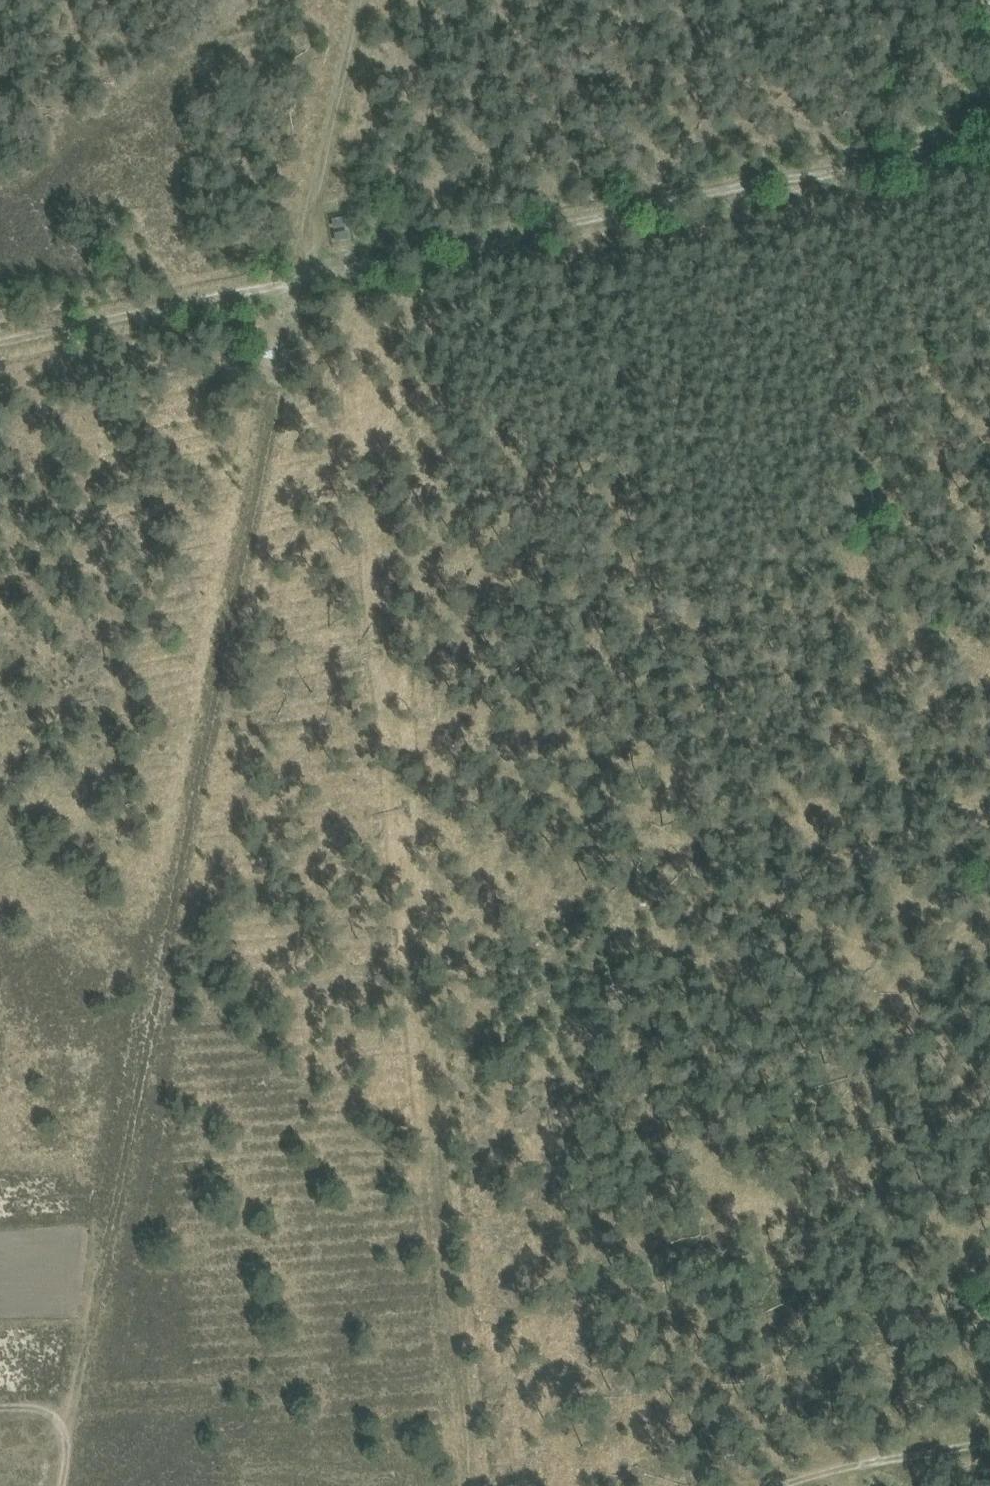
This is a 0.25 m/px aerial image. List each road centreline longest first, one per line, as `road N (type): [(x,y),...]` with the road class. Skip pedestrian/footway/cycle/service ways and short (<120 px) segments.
road 1 (track): [(989,126),(0,346)]

